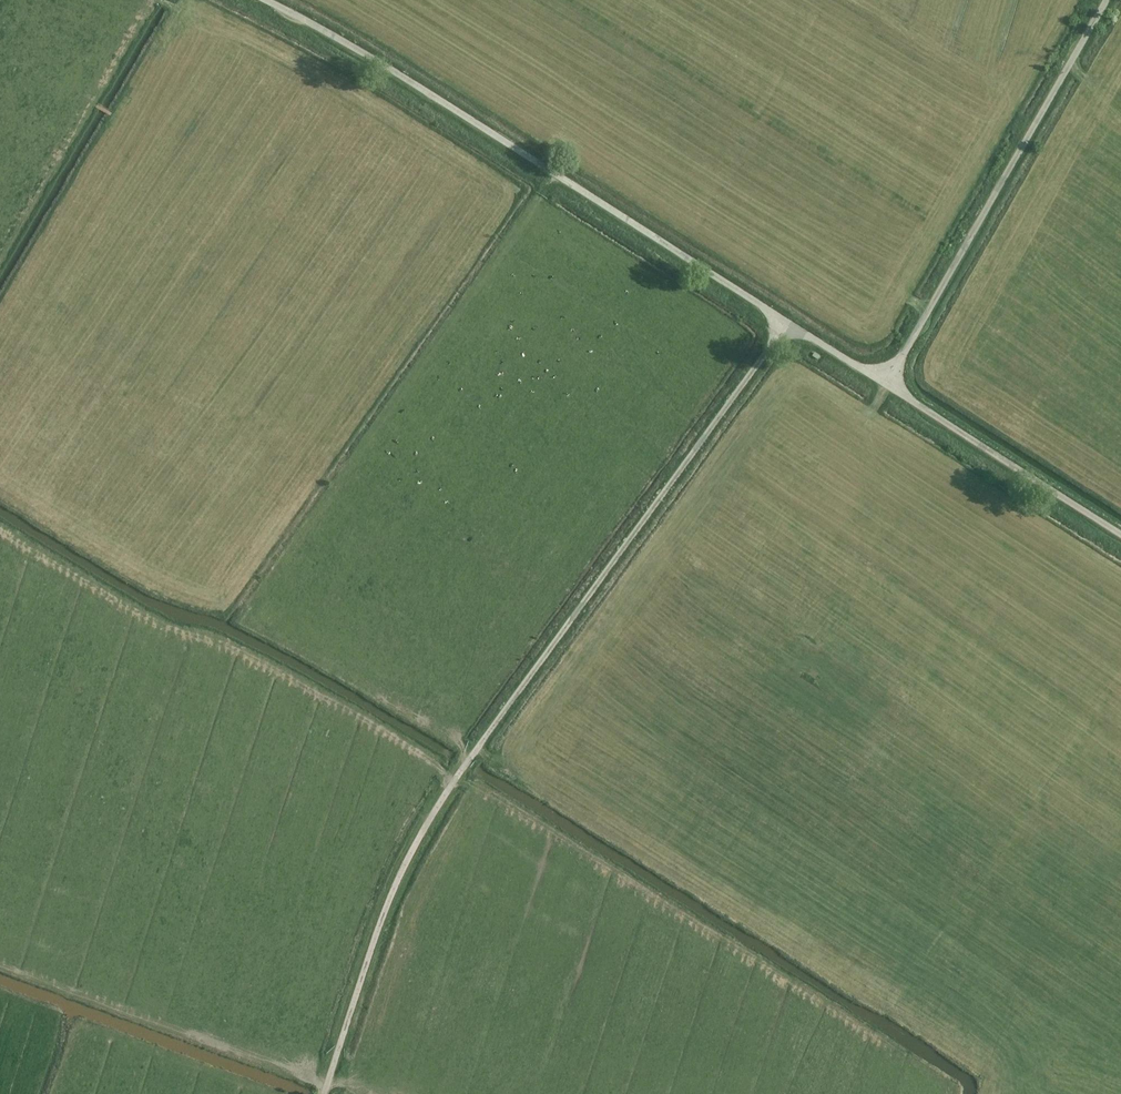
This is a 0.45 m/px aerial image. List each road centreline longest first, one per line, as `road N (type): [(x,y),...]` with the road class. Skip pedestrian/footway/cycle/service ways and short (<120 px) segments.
road 1 (unclassified): [(263,0),(455,108),(789,322),(892,378)]
road 2 (unclassified): [(1107,0),(892,378)]
road 3 (unclassified): [(892,378),(1120,530)]

